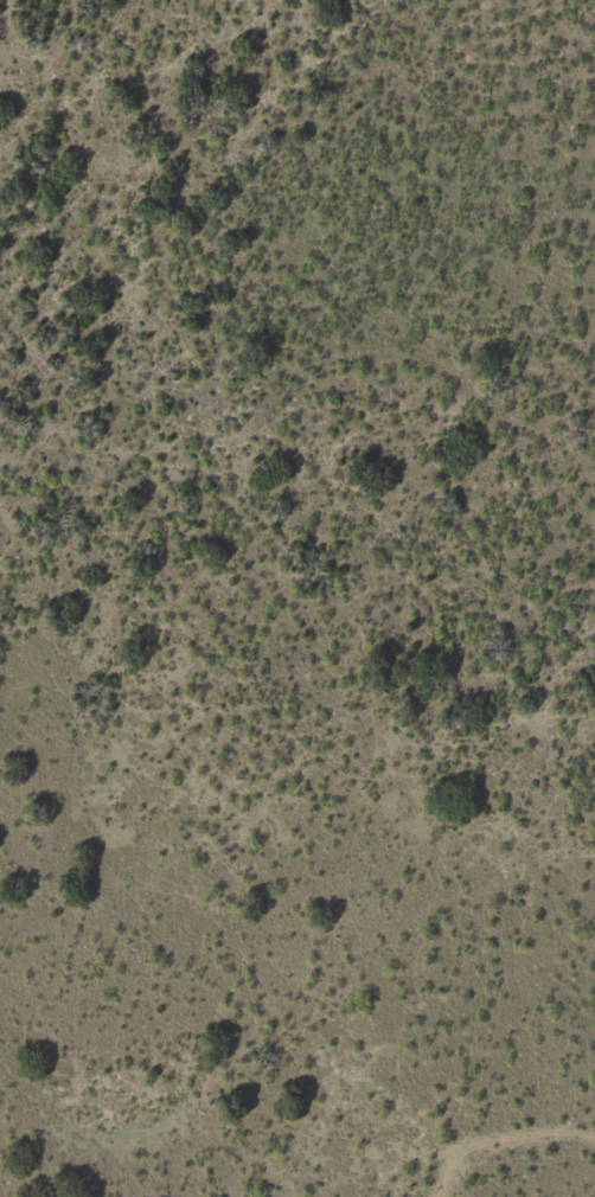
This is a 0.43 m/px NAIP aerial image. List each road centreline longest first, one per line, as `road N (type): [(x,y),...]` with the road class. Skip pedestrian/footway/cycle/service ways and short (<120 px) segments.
road 1 (residential): [(594,1174),(473,1152),(421,1196)]

